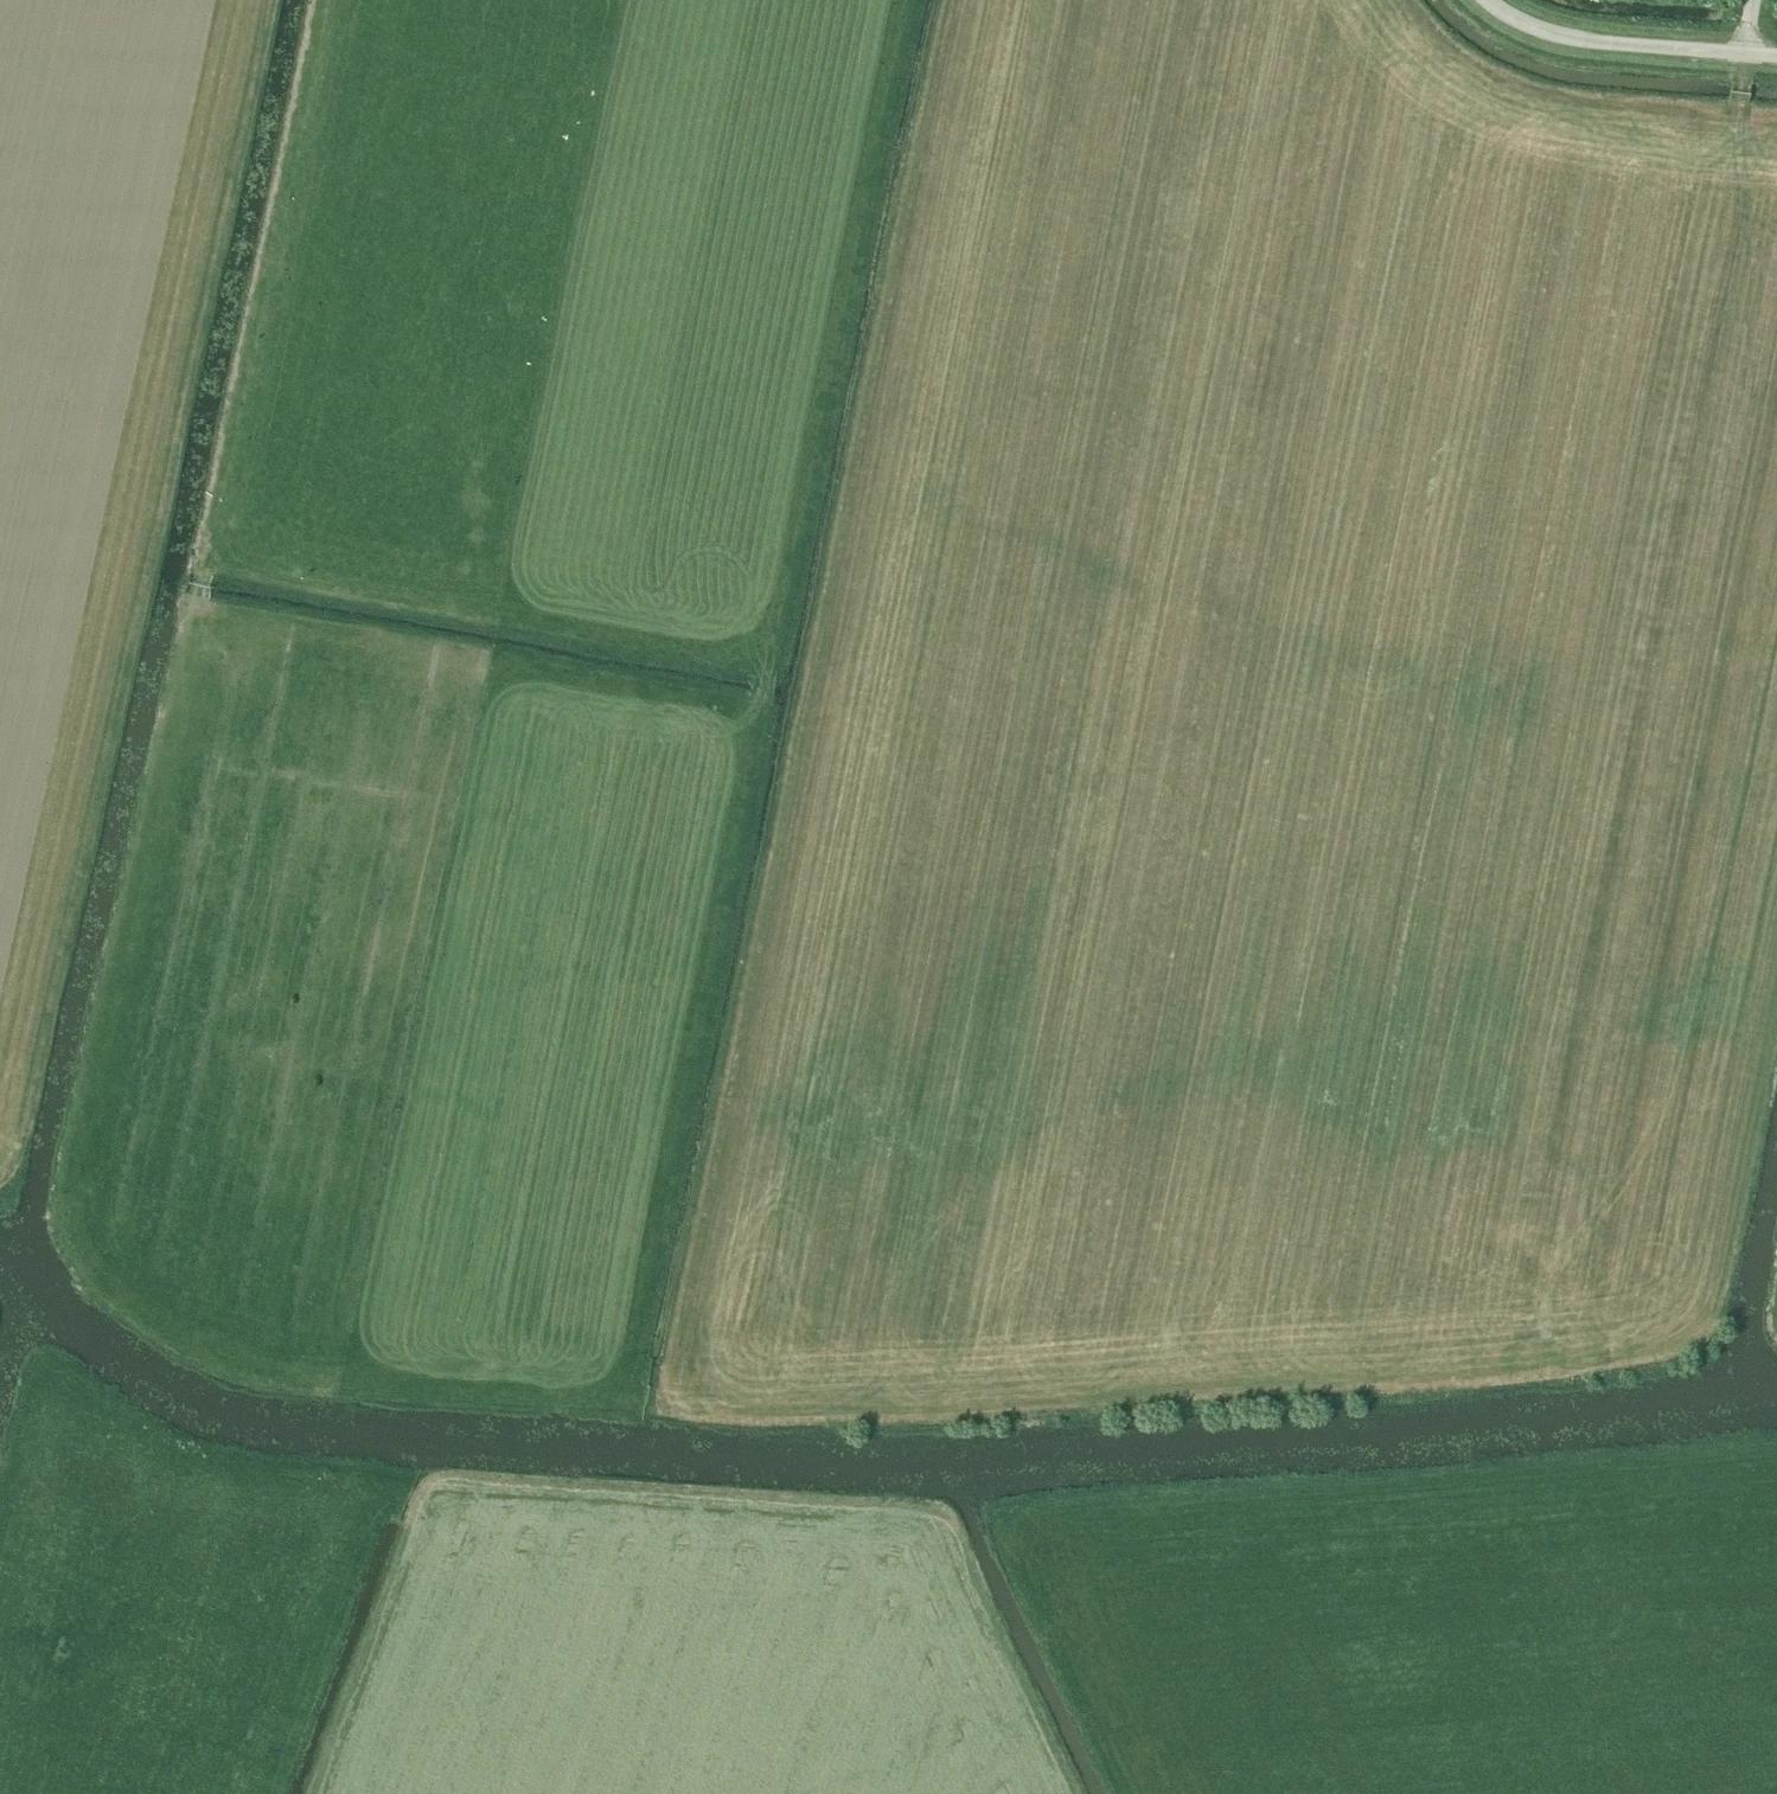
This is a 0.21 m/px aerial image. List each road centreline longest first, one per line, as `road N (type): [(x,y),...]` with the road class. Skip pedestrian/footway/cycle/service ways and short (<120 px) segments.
road 1 (unclassified): [(1776,58),(1564,38),(1485,0)]

